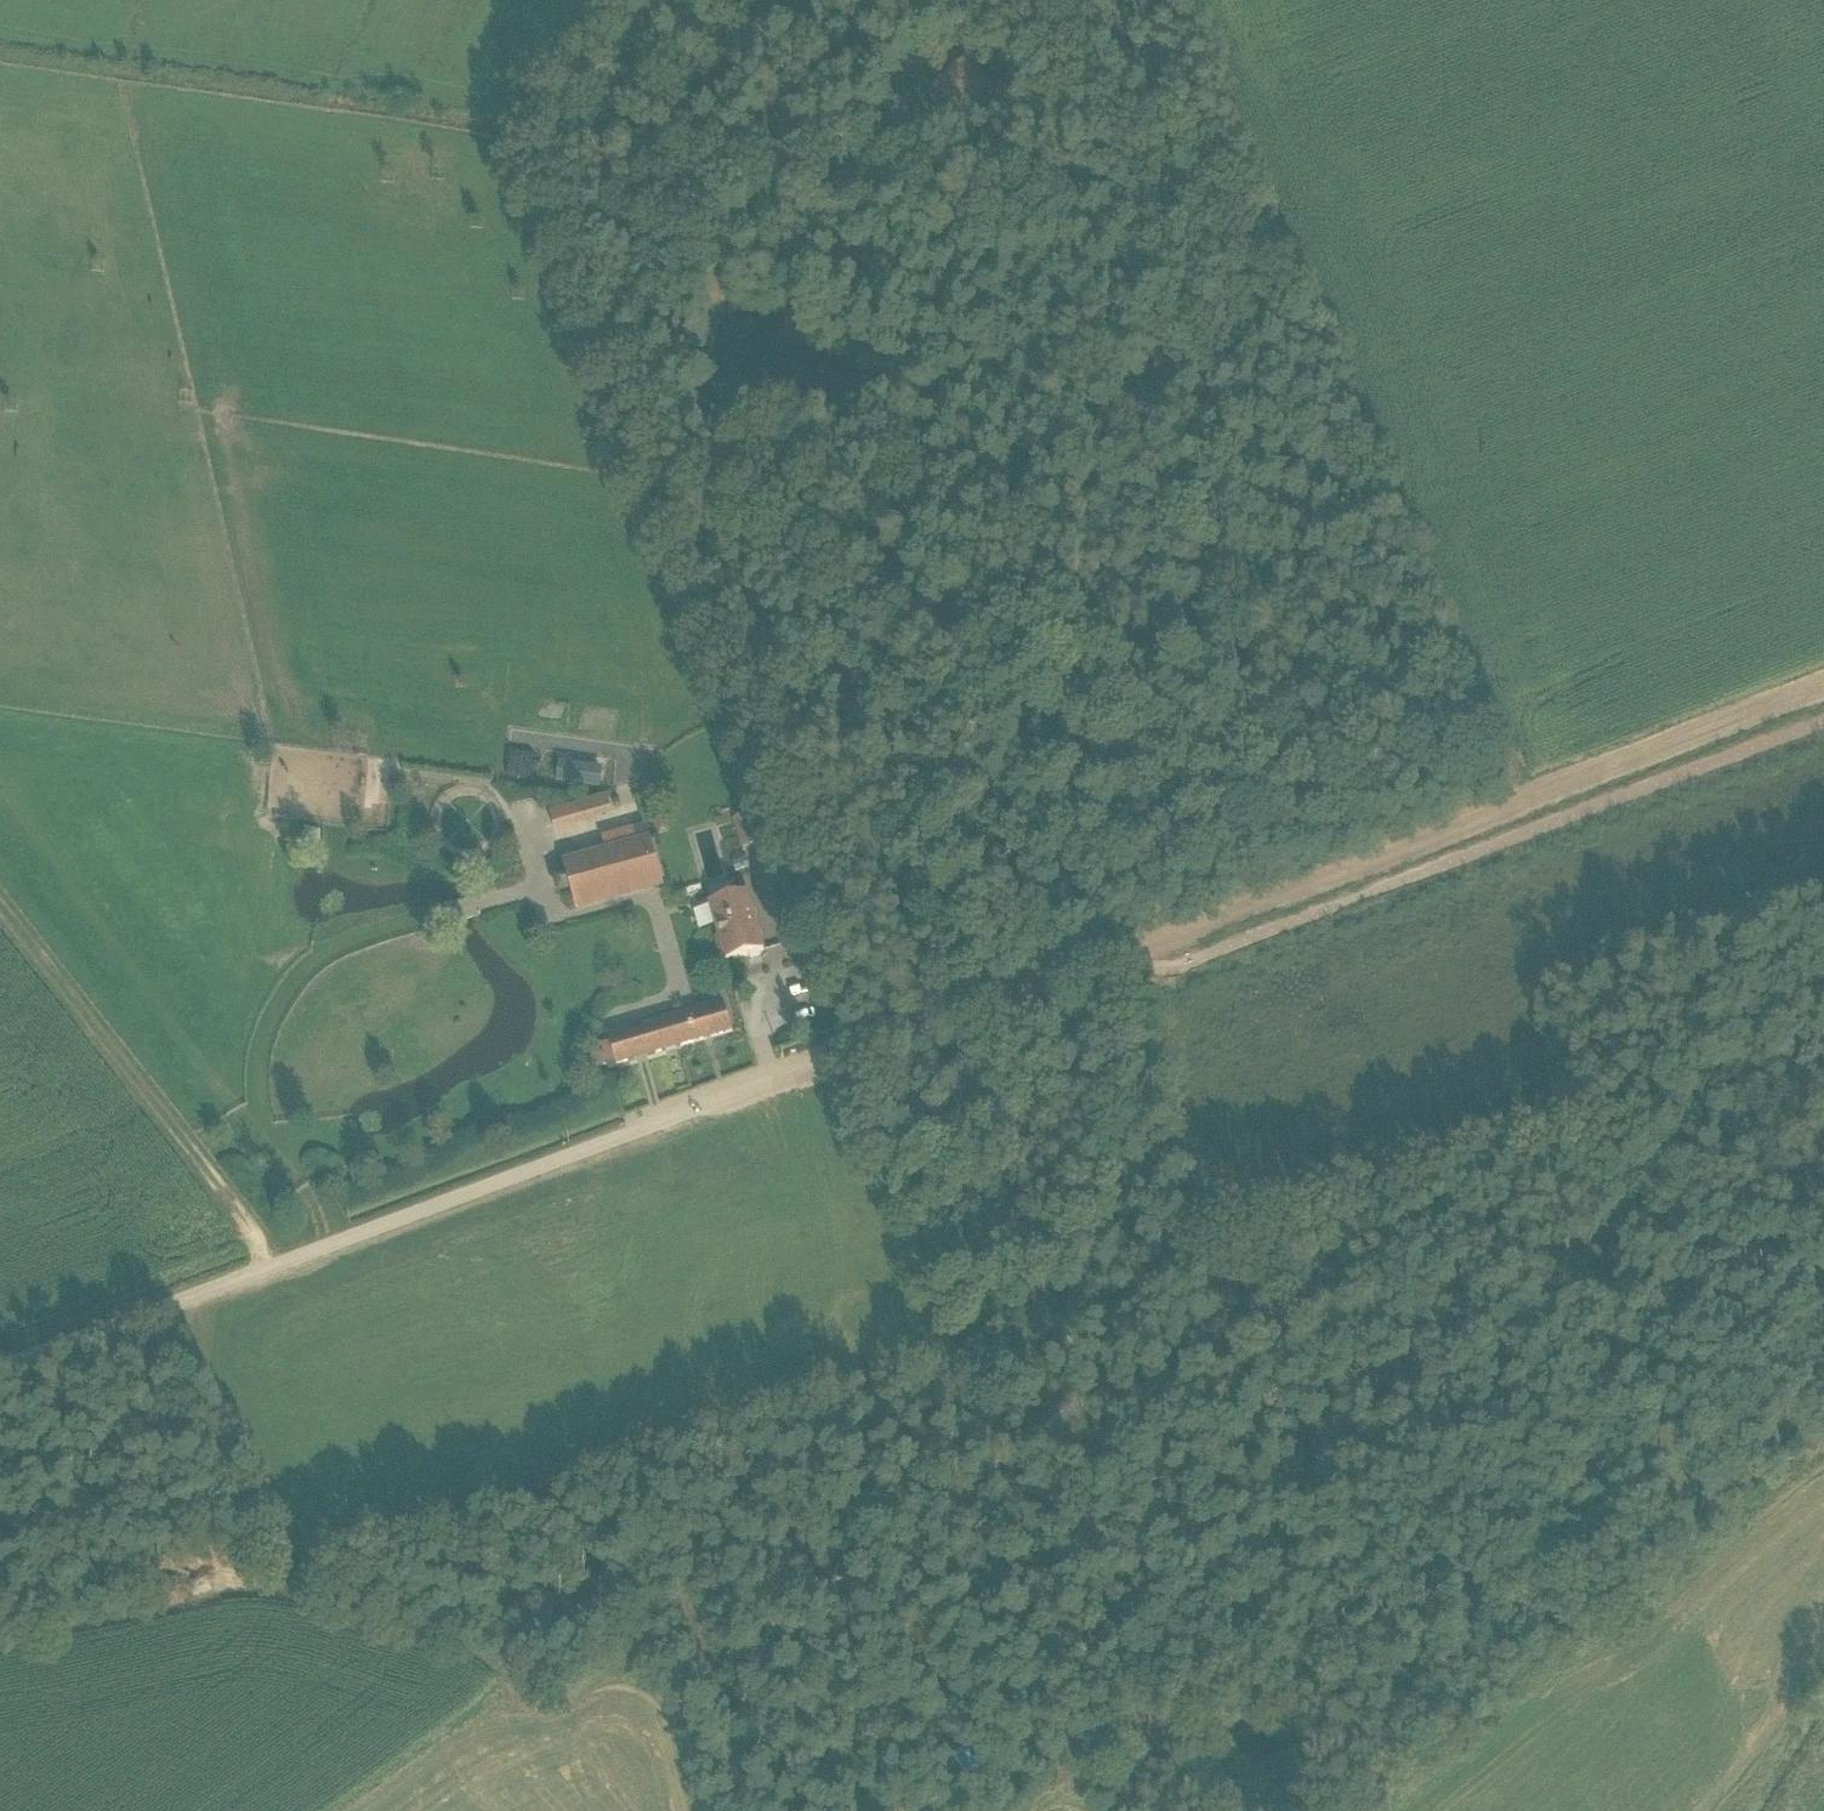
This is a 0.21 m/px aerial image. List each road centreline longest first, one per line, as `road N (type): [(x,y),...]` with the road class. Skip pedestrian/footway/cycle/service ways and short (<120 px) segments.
road 1 (track): [(788,1072),(1823,684)]
road 2 (unclassified): [(0,1367),(788,1072)]
road 3 (track): [(0,909),(277,1264)]

